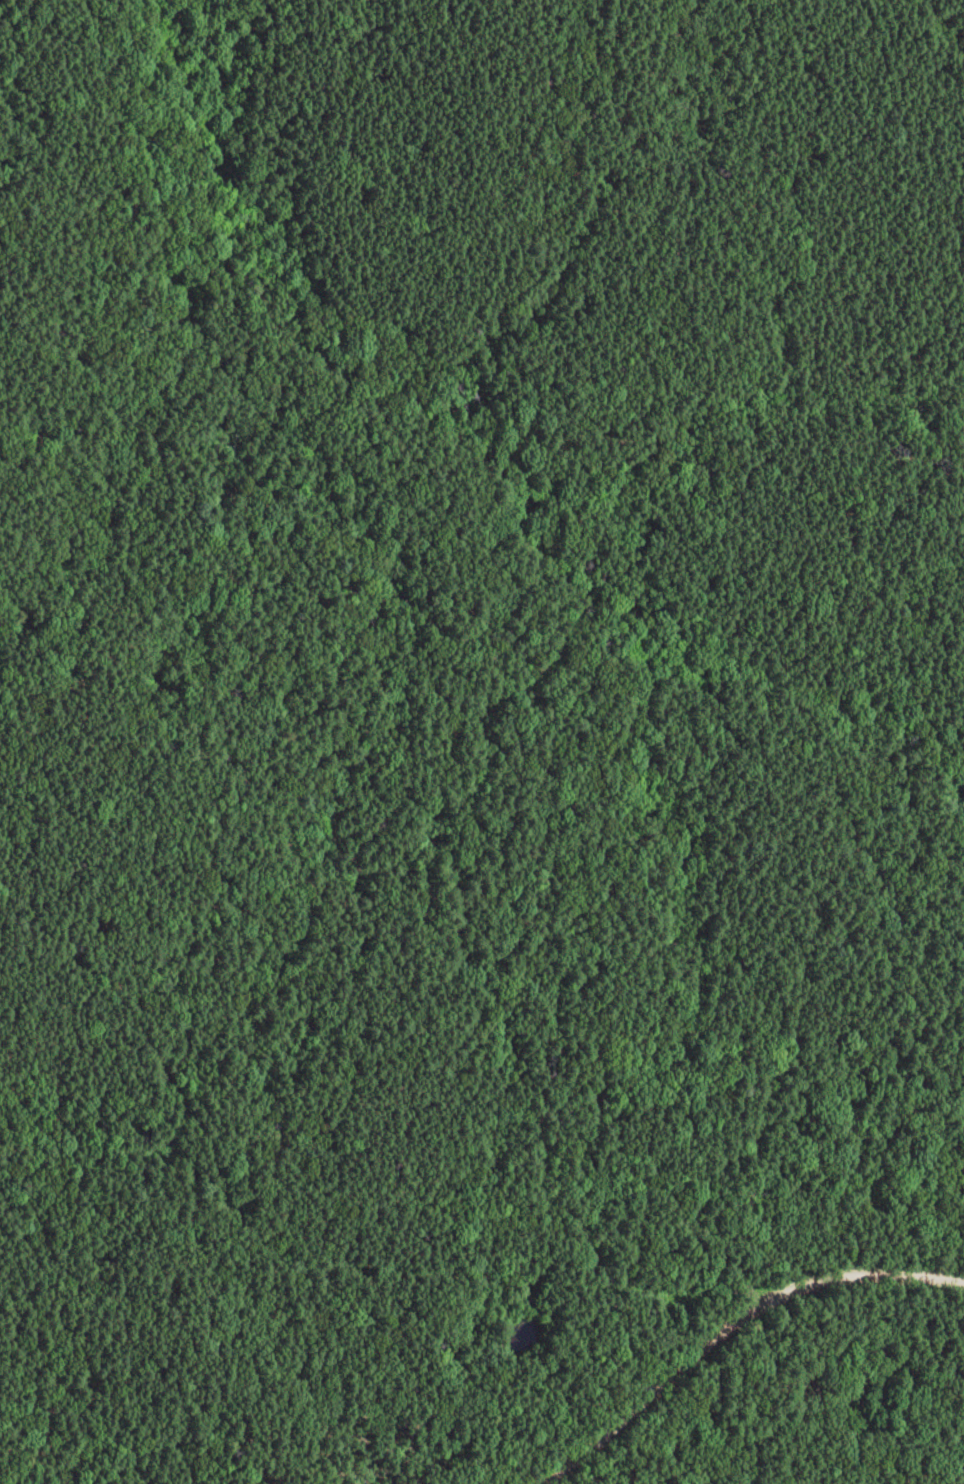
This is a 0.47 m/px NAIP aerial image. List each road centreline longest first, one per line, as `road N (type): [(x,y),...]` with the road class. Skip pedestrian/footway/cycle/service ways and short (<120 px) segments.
road 1 (residential): [(561,1483),(762,1322),(864,1289),(963,1291)]

